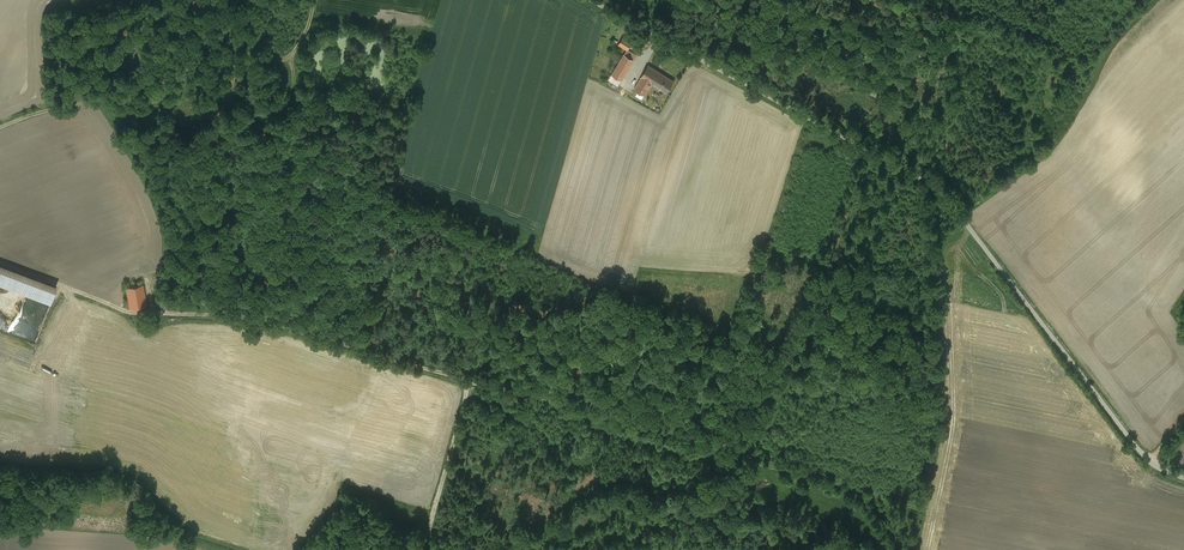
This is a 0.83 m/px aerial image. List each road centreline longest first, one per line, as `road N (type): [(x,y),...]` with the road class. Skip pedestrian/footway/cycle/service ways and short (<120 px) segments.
road 1 (unclassified): [(594,0),(939,189),(1150,461),(1183,478)]
road 2 (track): [(0,277),(134,313),(251,319),(467,382),(423,549)]
road 3 (track): [(312,0),(303,42),(283,59),(197,68),(0,127)]

